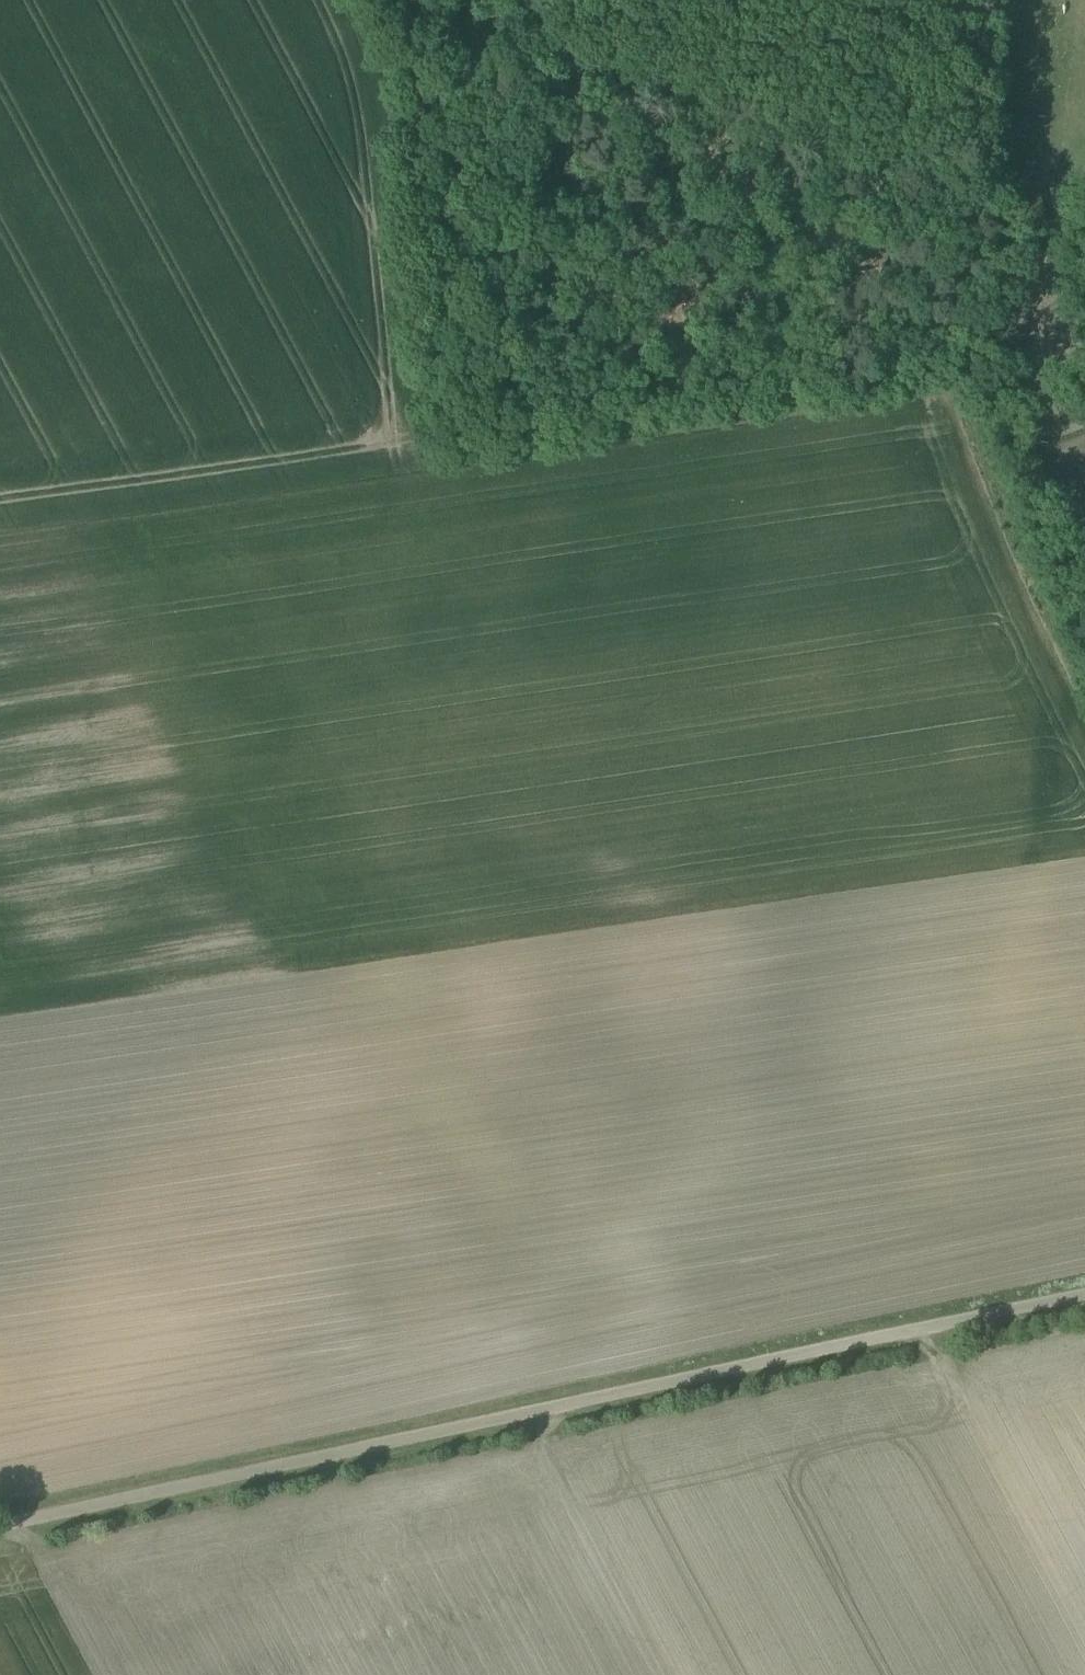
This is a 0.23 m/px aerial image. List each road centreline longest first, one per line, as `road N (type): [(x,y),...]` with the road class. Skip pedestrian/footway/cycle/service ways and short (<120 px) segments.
road 1 (unclassified): [(1084,1296),(0,1525)]
road 2 (track): [(555,0),(504,163),(493,353),(505,379),(547,409),(580,412),(667,392),(757,387),(779,379),(795,359),(836,290)]

